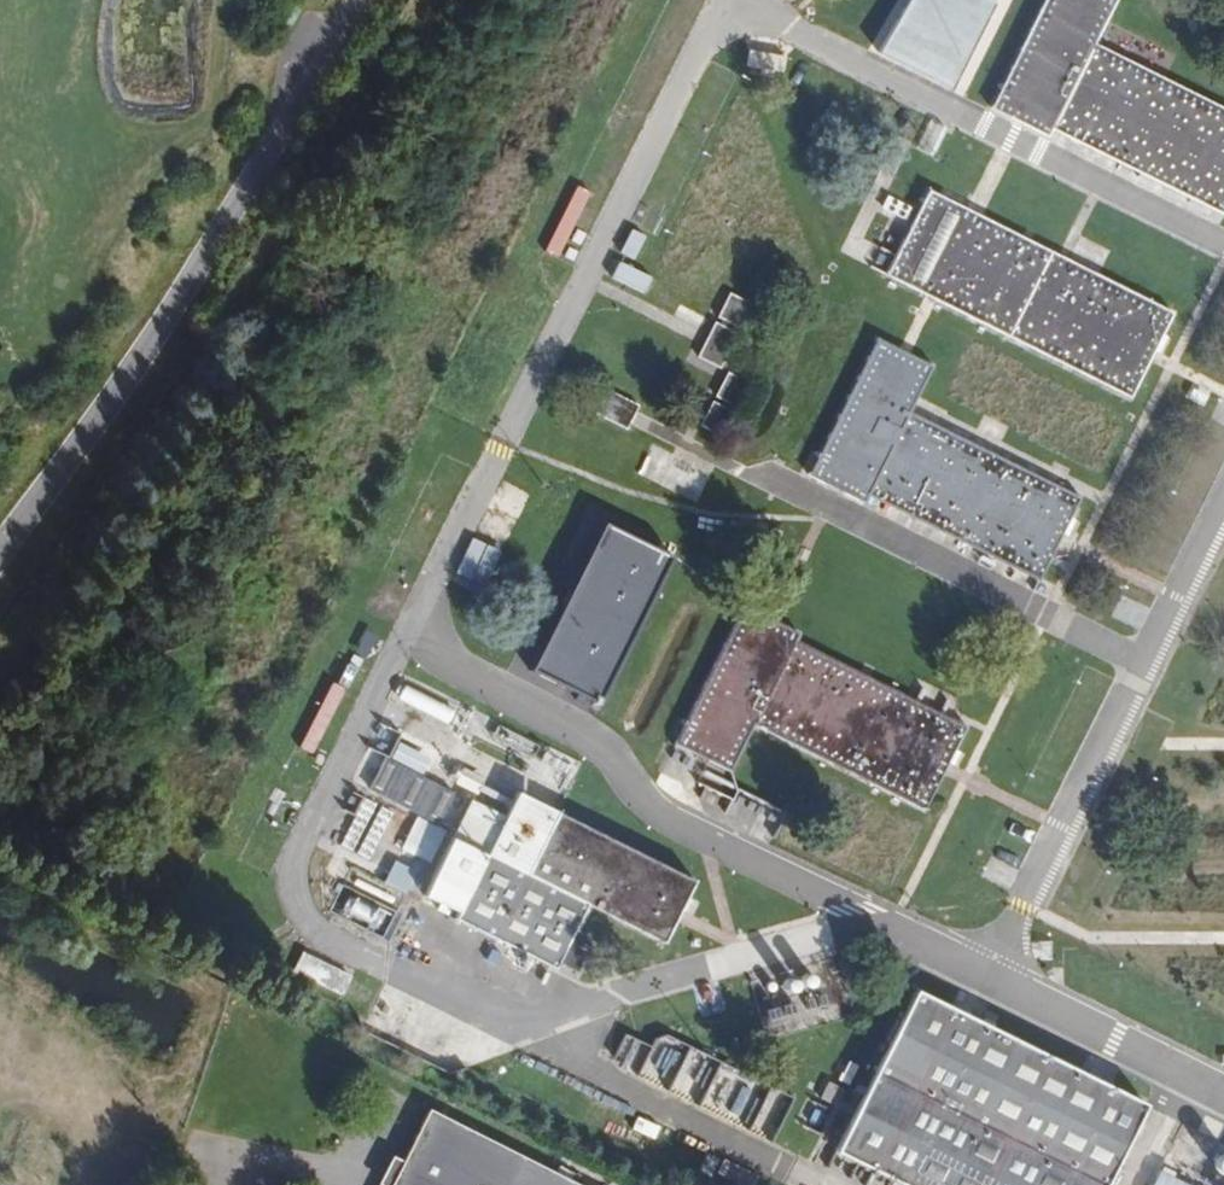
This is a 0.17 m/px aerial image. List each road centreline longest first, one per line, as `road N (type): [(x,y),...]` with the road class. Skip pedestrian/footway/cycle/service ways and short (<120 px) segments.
road 1 (unclassified): [(862,907),(512,1016),(316,917),(297,885),(295,852),(411,622)]
road 2 (unclassified): [(411,622),(726,0)]
road 3 (unclassified): [(728,0),(1223,248)]
road 4 (unclassified): [(411,622),(445,658),(610,745),(657,806),(862,907)]
road 5 (unclassified): [(1223,509),(991,970)]
road 6 (unclassified): [(1223,1086),(991,970)]
road 7 (unclassified): [(991,970),(862,907)]

